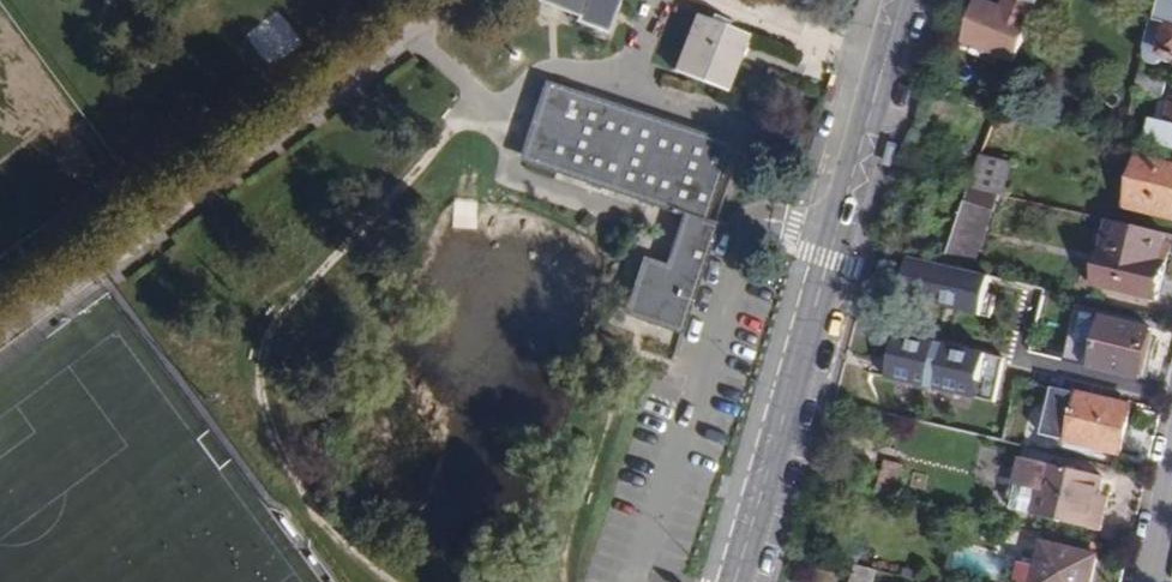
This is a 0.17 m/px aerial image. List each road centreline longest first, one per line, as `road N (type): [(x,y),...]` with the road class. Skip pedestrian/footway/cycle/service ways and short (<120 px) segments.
road 1 (secondary): [(903,0),(737,581)]

